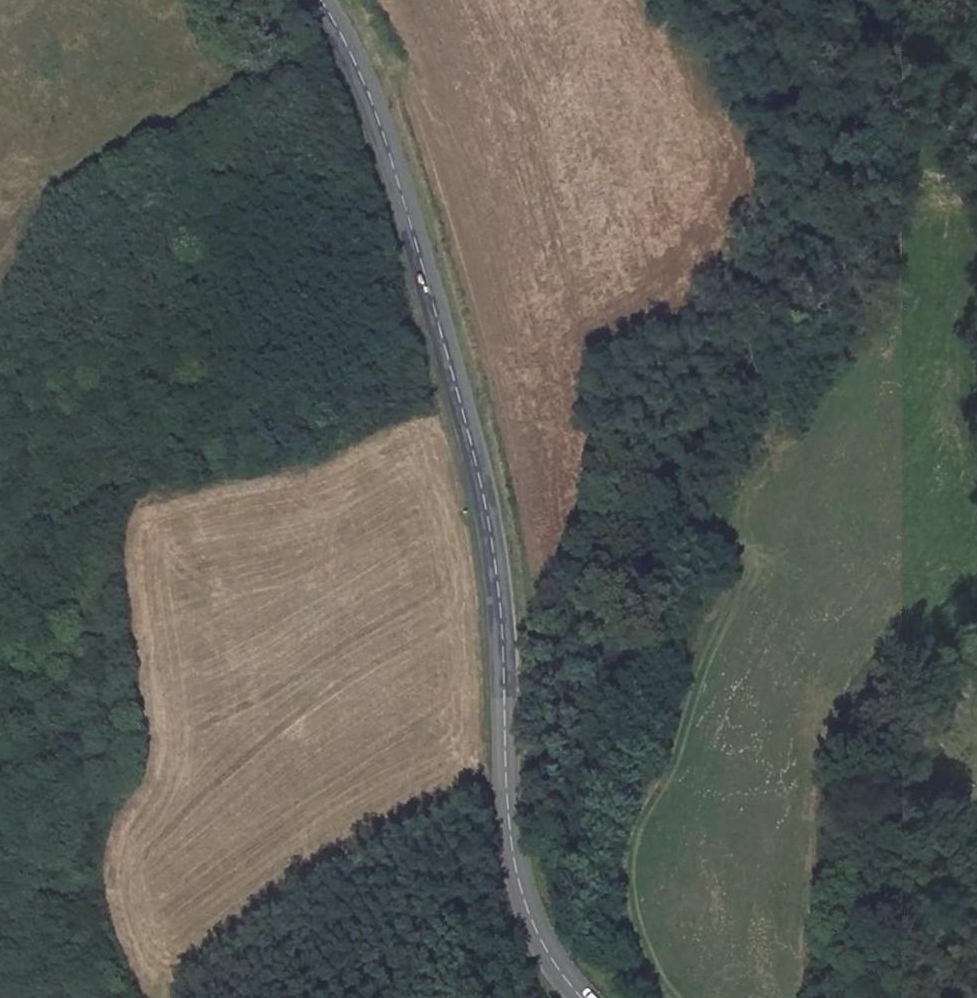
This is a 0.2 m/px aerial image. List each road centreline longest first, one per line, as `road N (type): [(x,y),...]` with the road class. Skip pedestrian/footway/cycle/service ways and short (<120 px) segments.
road 1 (tertiary): [(579,997),(554,974),(522,905),(503,823),(497,584),(473,438),(353,48),(322,0)]

